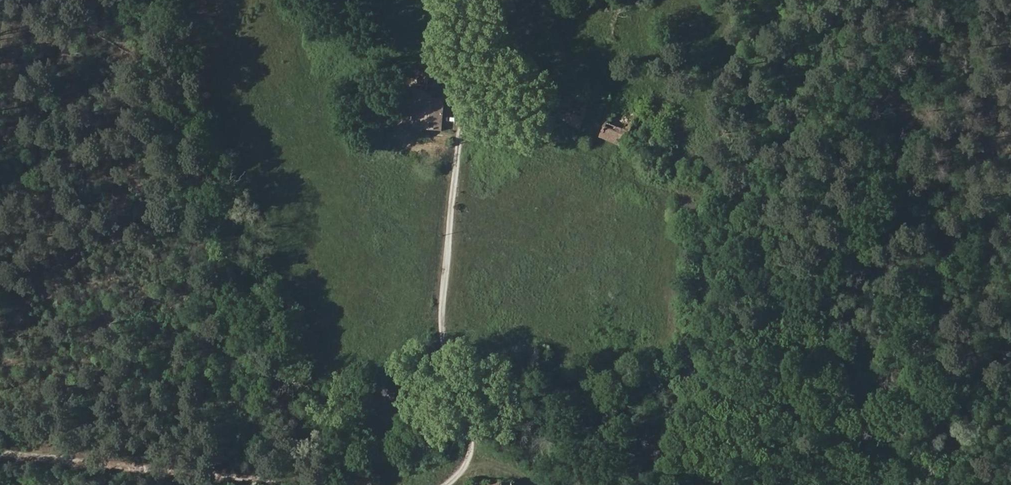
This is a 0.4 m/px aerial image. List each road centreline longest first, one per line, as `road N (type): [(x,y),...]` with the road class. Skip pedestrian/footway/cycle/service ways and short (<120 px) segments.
road 1 (track): [(477,0),(437,319),(477,446),(447,484)]
road 2 (track): [(307,484),(0,454)]

